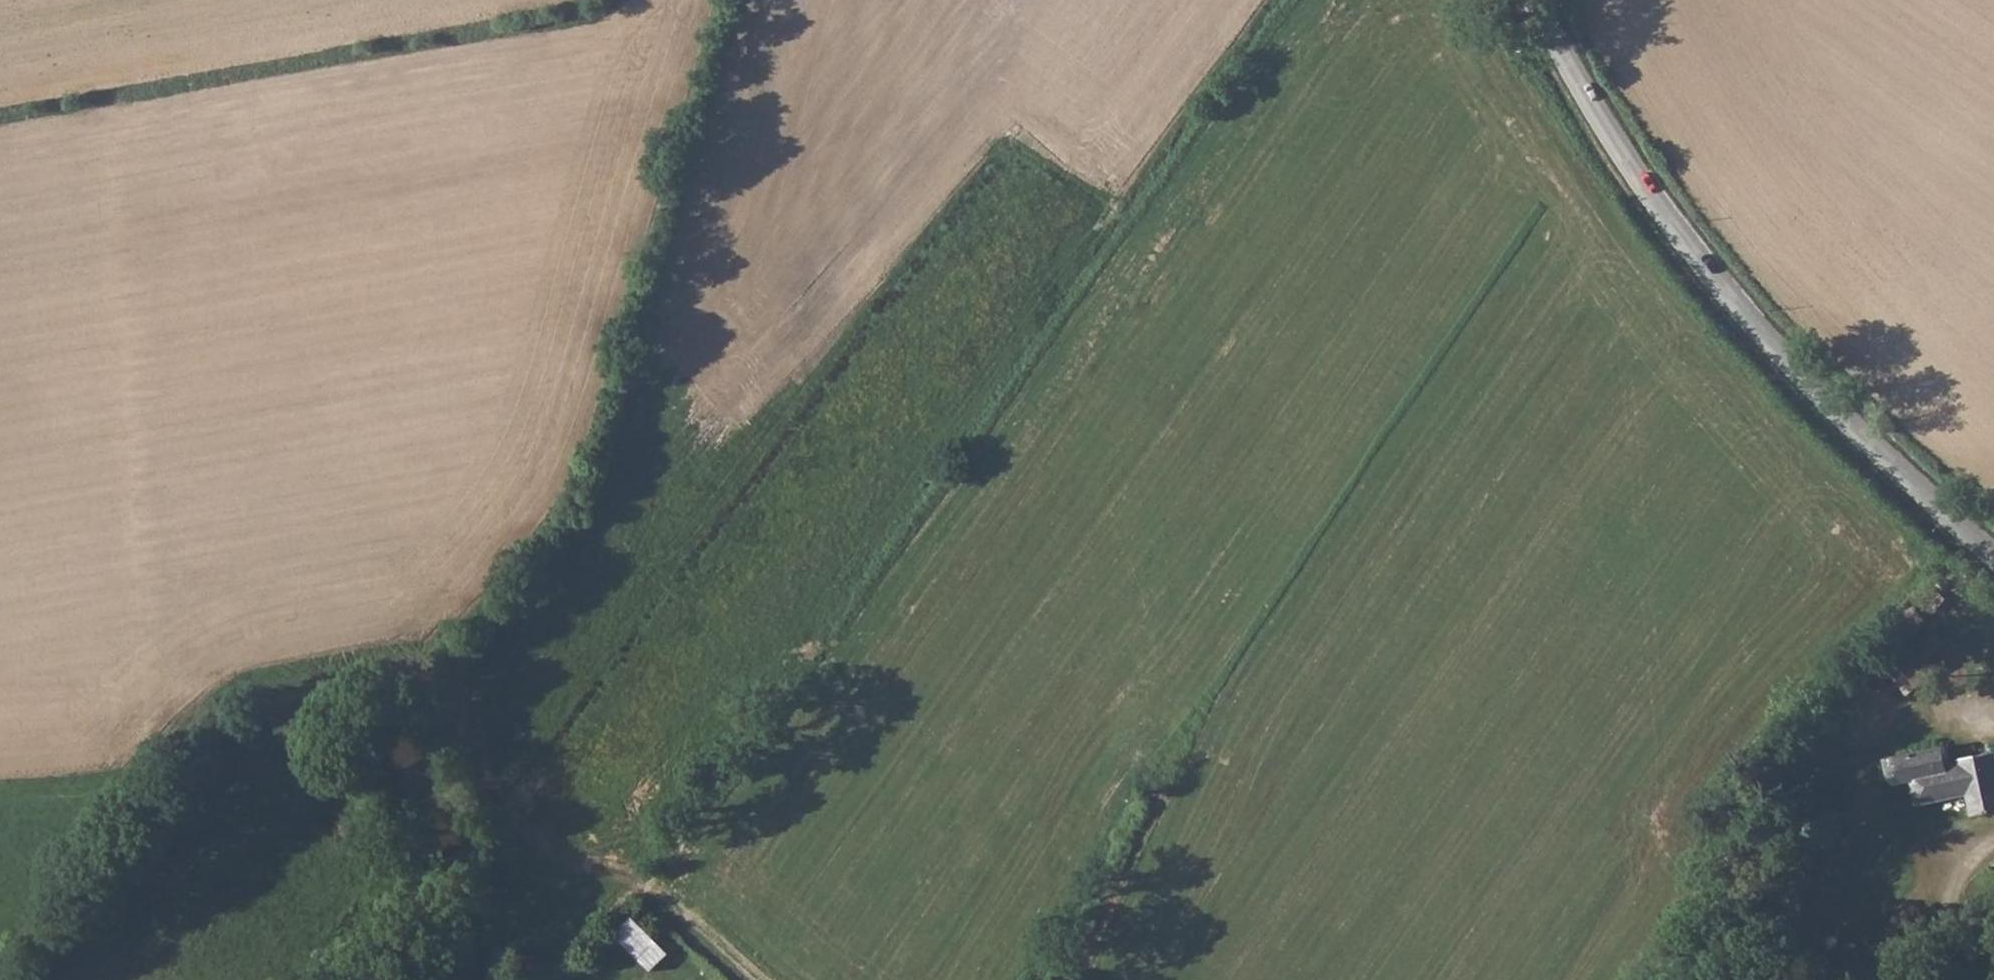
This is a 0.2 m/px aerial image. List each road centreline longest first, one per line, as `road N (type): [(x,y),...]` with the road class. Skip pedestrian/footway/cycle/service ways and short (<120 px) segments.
road 1 (unclassified): [(1993,548),(1854,439),(1673,233),(1526,0)]
road 2 (track): [(223,747),(7,979)]

